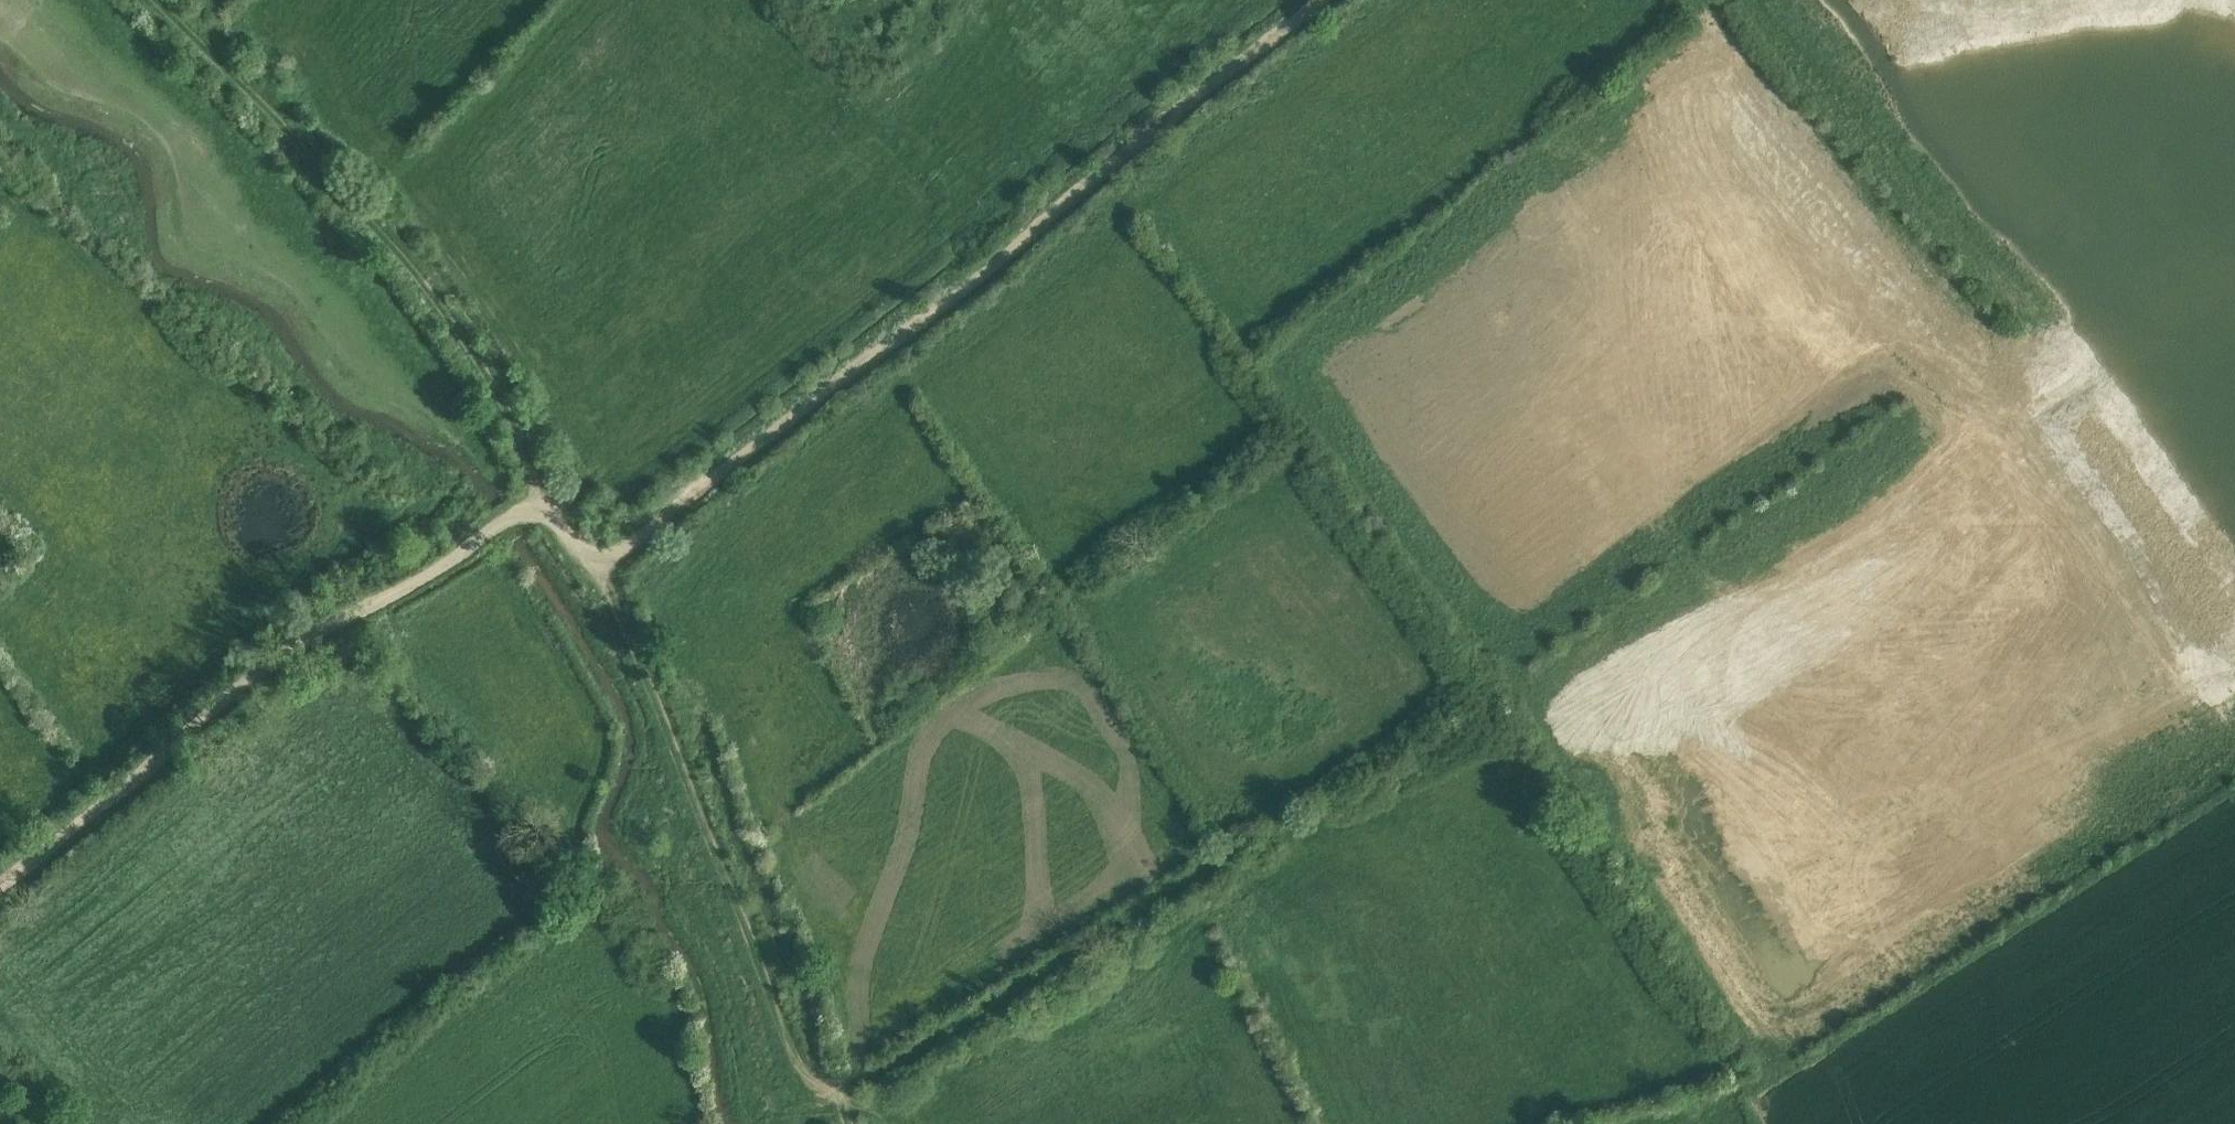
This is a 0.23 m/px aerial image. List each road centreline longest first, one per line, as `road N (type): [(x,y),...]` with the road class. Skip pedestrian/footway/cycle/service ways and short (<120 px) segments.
road 1 (track): [(604,557),(981,275),(1325,0)]
road 2 (track): [(0,886),(296,645),(512,515),(541,507),(570,541),(604,557)]
road 3 (track): [(541,507),(517,423),(492,375),(409,267),(155,0)]
road 4 (track): [(841,1094),(814,1083),(795,1048),(665,706),(601,578),(604,557)]

